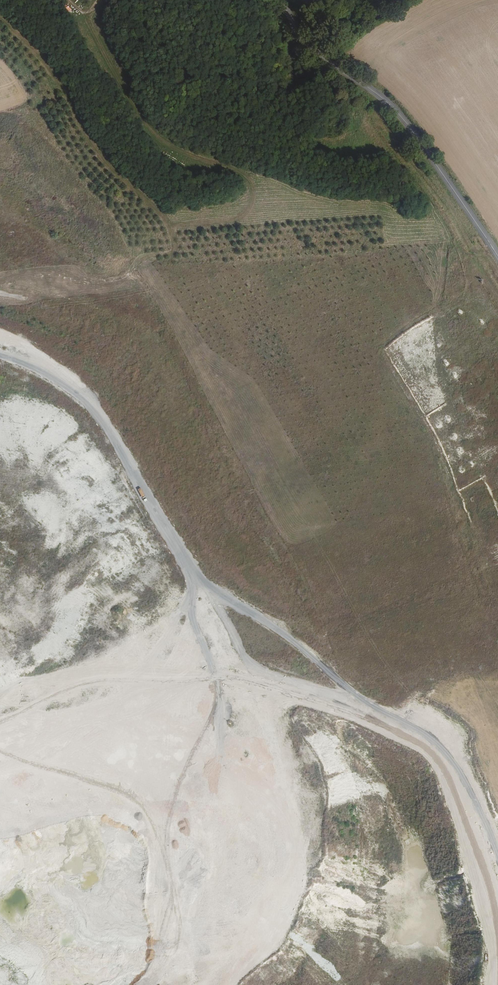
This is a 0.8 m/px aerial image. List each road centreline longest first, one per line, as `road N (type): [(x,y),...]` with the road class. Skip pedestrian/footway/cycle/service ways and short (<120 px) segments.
road 1 (track): [(497,825),(0,978)]
road 2 (tertiary): [(497,259),(412,126),(312,47),(286,0)]

